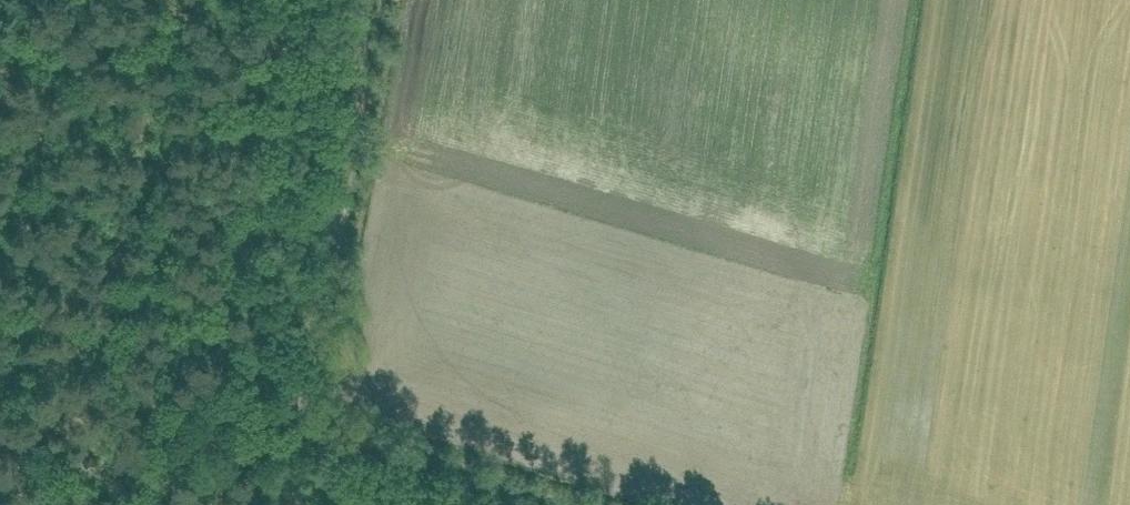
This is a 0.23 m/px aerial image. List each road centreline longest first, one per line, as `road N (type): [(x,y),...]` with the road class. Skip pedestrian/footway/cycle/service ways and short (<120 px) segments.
road 1 (track): [(366,0),(289,430),(525,504)]

